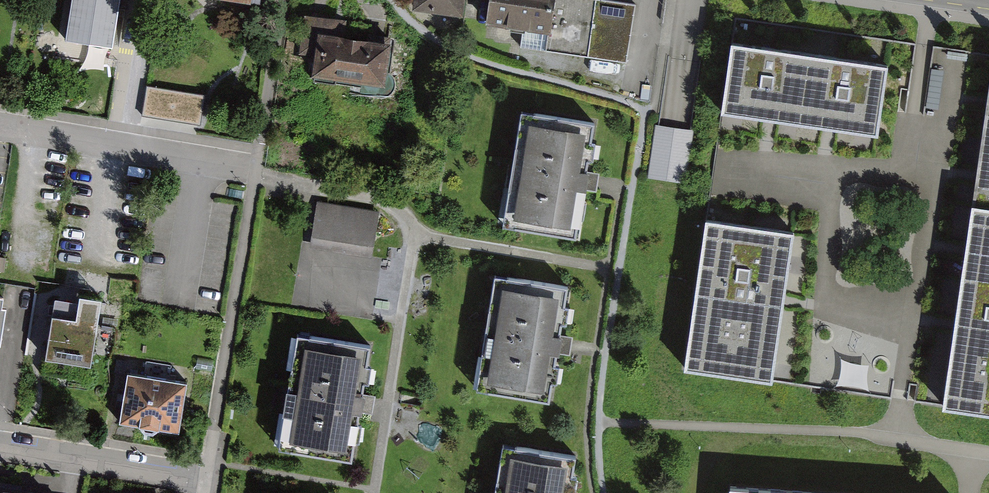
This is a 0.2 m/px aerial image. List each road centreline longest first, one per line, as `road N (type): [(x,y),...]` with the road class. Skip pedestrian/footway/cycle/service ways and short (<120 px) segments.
road 1 (residential): [(0,124),(252,169)]
road 2 (residential): [(0,449),(208,484)]

